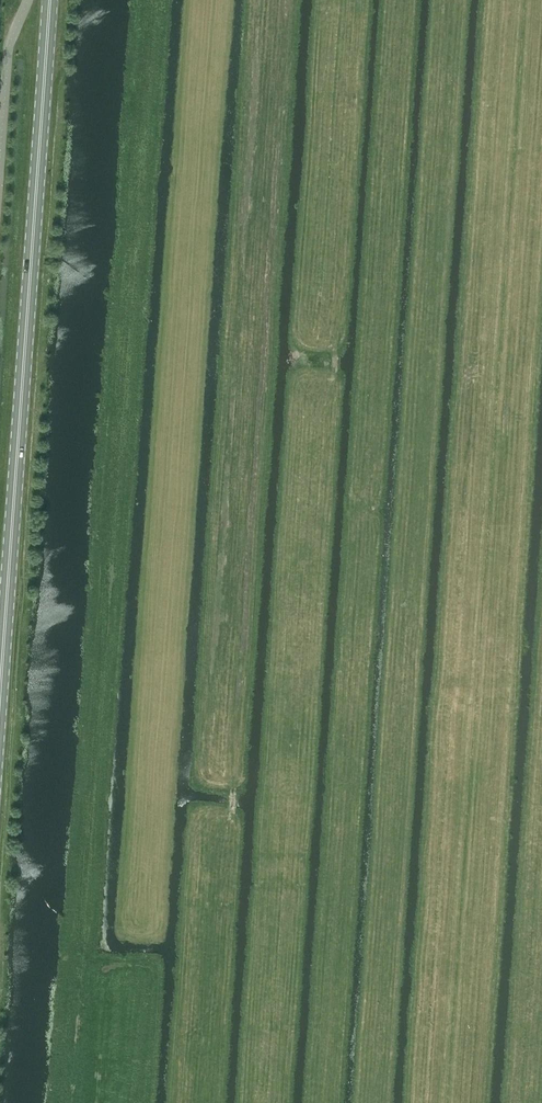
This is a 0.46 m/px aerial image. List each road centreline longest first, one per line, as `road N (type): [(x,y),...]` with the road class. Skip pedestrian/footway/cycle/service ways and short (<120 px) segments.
road 1 (secondary): [(0,672),(50,0)]
road 2 (unclassified): [(0,160),(8,49),(27,0)]

